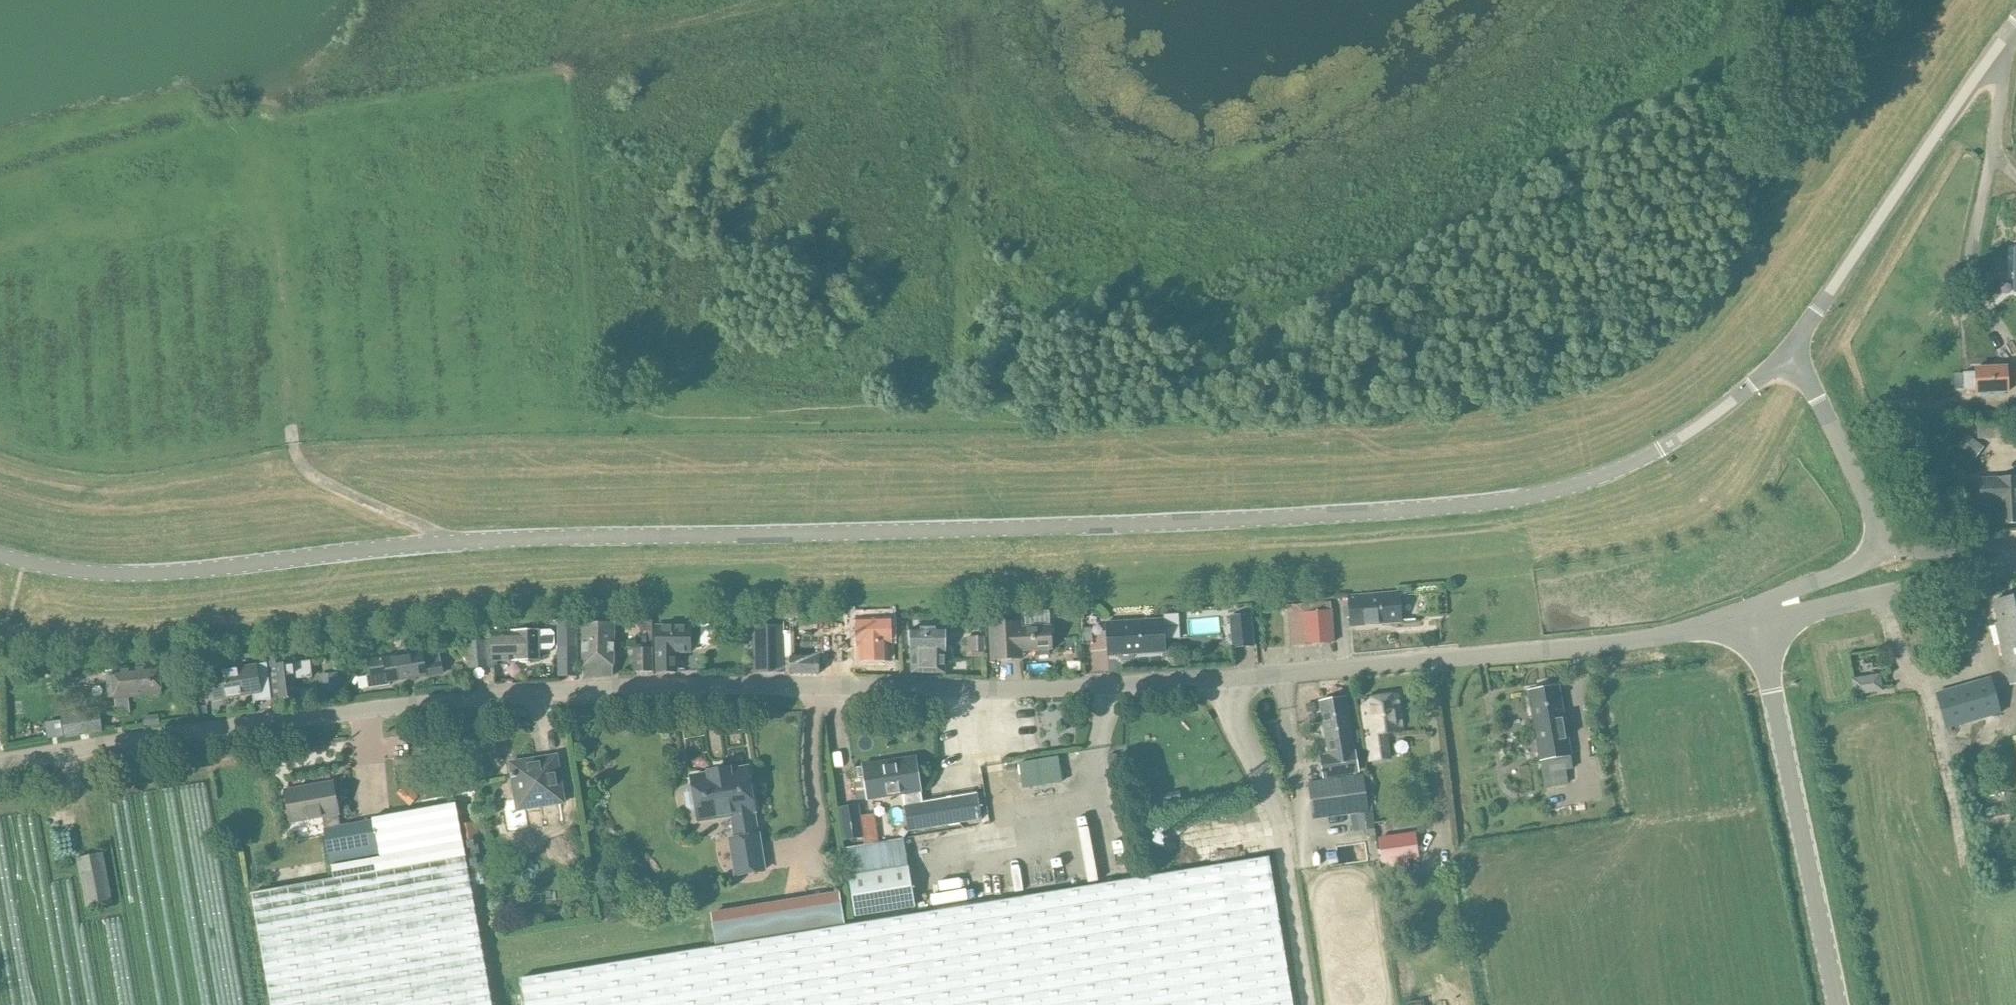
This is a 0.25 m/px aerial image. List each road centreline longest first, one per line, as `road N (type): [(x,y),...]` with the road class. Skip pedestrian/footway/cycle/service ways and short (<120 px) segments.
road 1 (unclassified): [(0,763),(329,713),(598,686),(999,690),(1233,678),(1603,647),(1758,623)]
road 2 (tertiary): [(1789,349),(1741,395),(1676,440),(1616,474),(1541,496),(1362,515),(452,543)]
road 3 (tertiary): [(452,543),(159,575),(85,575),(0,556)]
road 4 (tertiary): [(2015,27),(1789,349)]
road 5 (tertiary): [(1838,1004),(1758,623)]
road 6 (tertiary): [(1758,623),(2015,563)]
road 7 (tertiary): [(1888,550),(1789,349)]
road 8 (unclassified): [(452,543),(328,487),(311,474),(295,438)]
road 9 (tertiary): [(1888,550),(1774,594),(1758,623)]
road 10 (tertiary): [(2015,547),(1888,550)]

